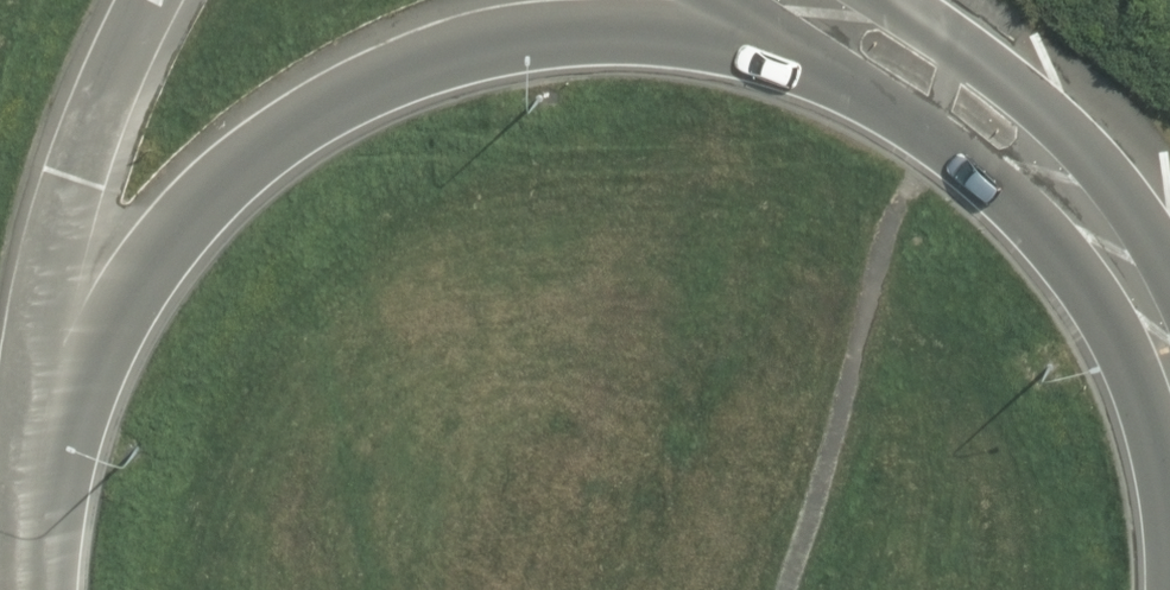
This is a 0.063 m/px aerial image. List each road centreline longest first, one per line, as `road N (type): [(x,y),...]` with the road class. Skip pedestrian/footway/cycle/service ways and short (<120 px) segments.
road 1 (motorway): [(877,45),(713,25),(612,26),(515,41),(366,108),(243,201),(38,383)]
road 2 (secondary): [(877,45),(1048,165),(1124,262),(1169,360)]
road 3 (motorway): [(151,0),(78,178),(38,383)]
road 4 (motorway): [(38,383),(38,589)]

